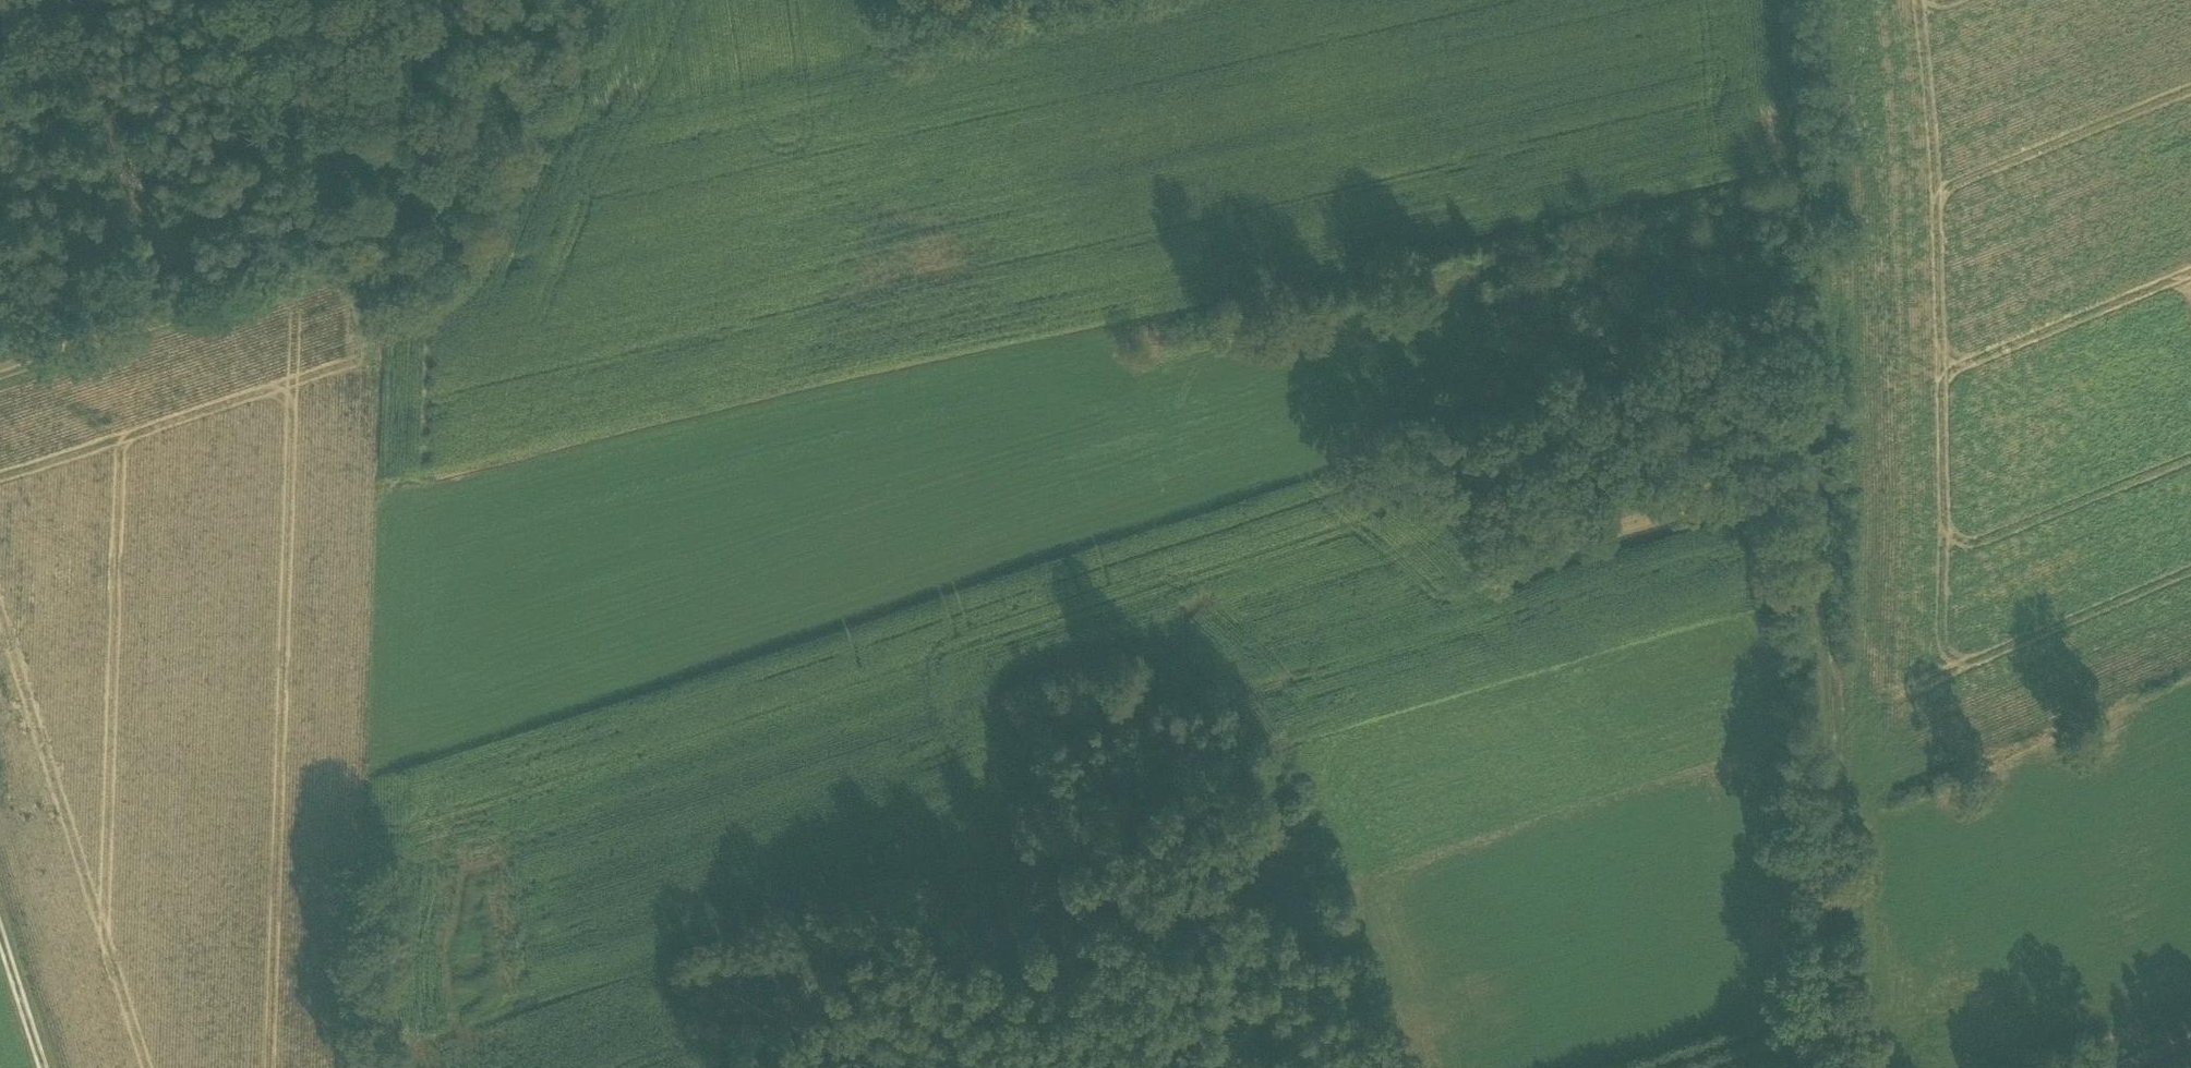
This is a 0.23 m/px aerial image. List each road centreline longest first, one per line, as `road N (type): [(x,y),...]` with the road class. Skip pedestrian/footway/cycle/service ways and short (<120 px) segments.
road 1 (track): [(1796,0),(1822,207),(1822,1067)]
road 2 (track): [(0,376),(329,268),(335,219),(267,0)]
road 3 (track): [(43,1067),(0,934)]

